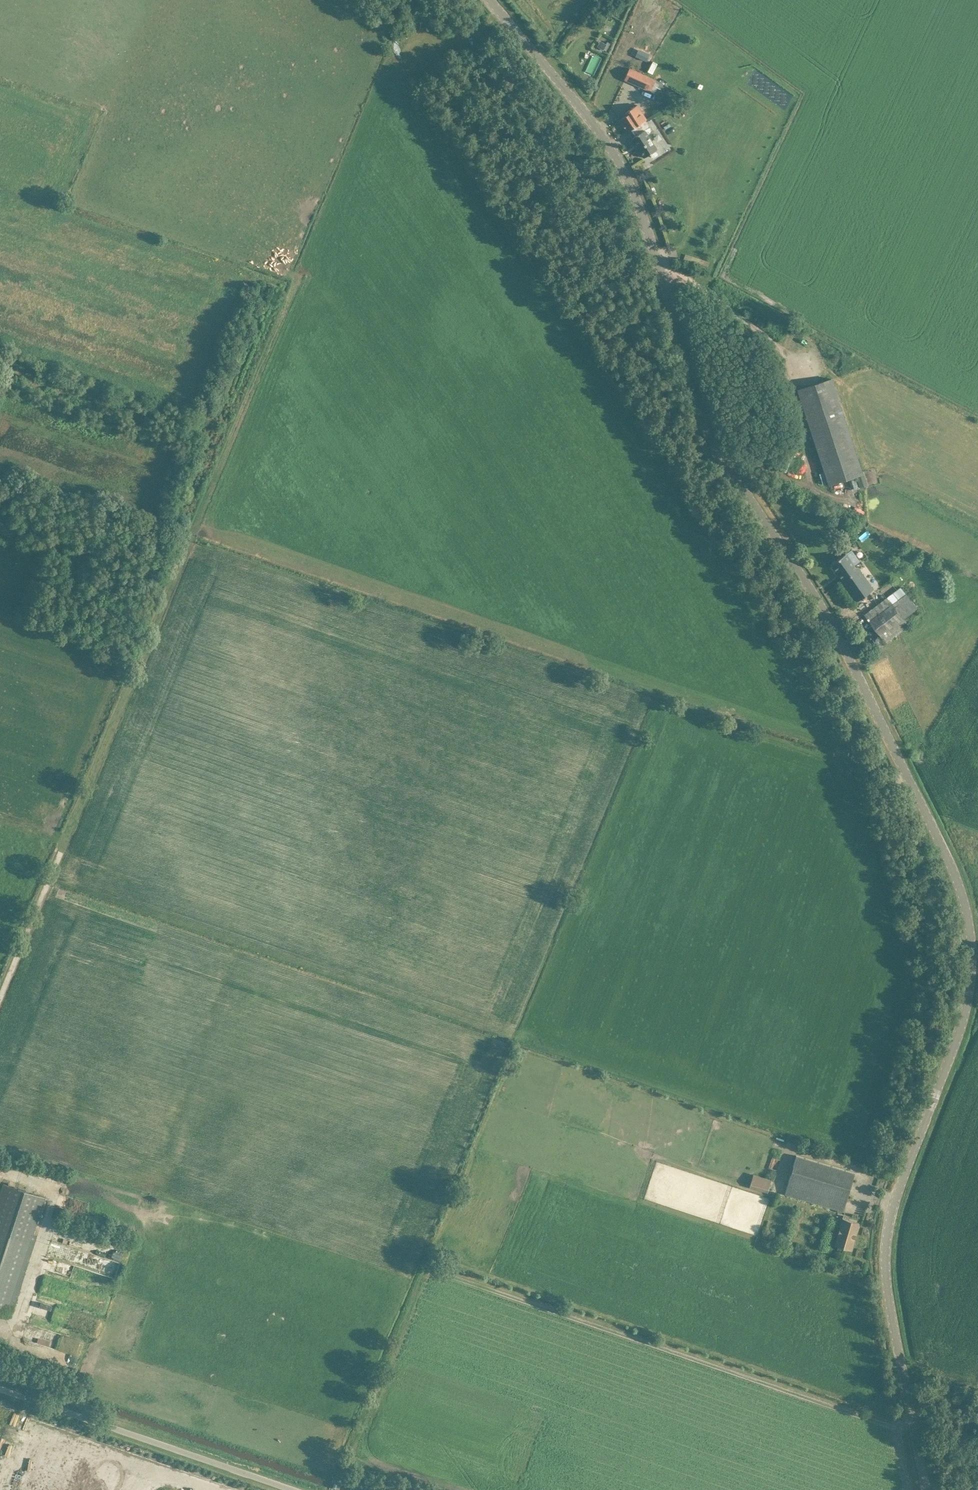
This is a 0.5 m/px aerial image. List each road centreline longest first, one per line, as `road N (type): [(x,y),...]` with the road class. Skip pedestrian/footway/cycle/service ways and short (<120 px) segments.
road 1 (unclassified): [(977,944),(954,849),(828,622),(750,504),(709,417),(622,170),(489,0)]
road 2 (unclassified): [(936,1489),(895,1263),(900,1214),(977,996)]
road 3 (unclassified): [(321,1489),(0,1386)]

